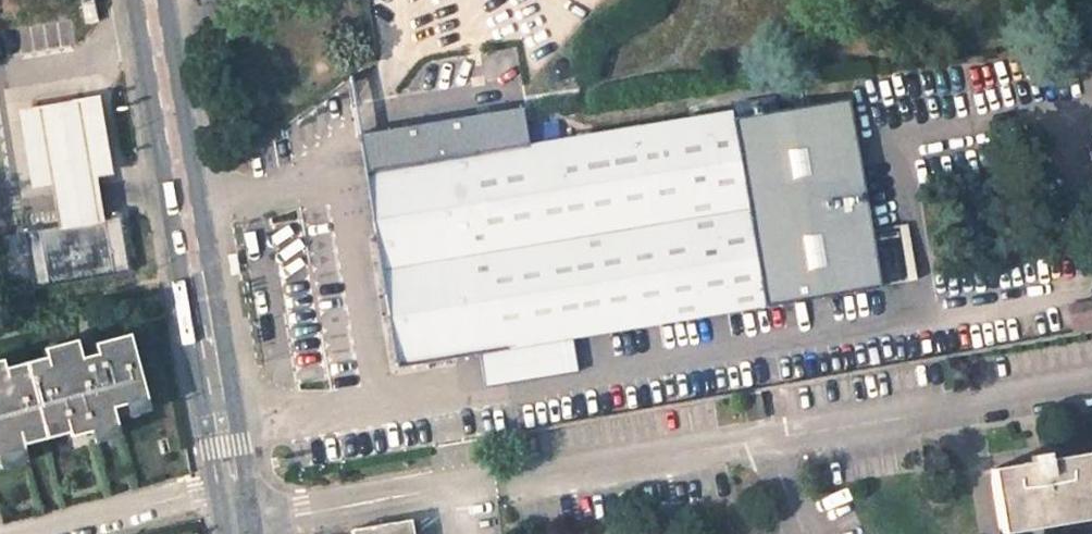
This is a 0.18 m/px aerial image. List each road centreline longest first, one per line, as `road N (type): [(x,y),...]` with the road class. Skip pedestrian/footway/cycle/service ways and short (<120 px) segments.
road 1 (primary): [(148,0),(243,533)]

